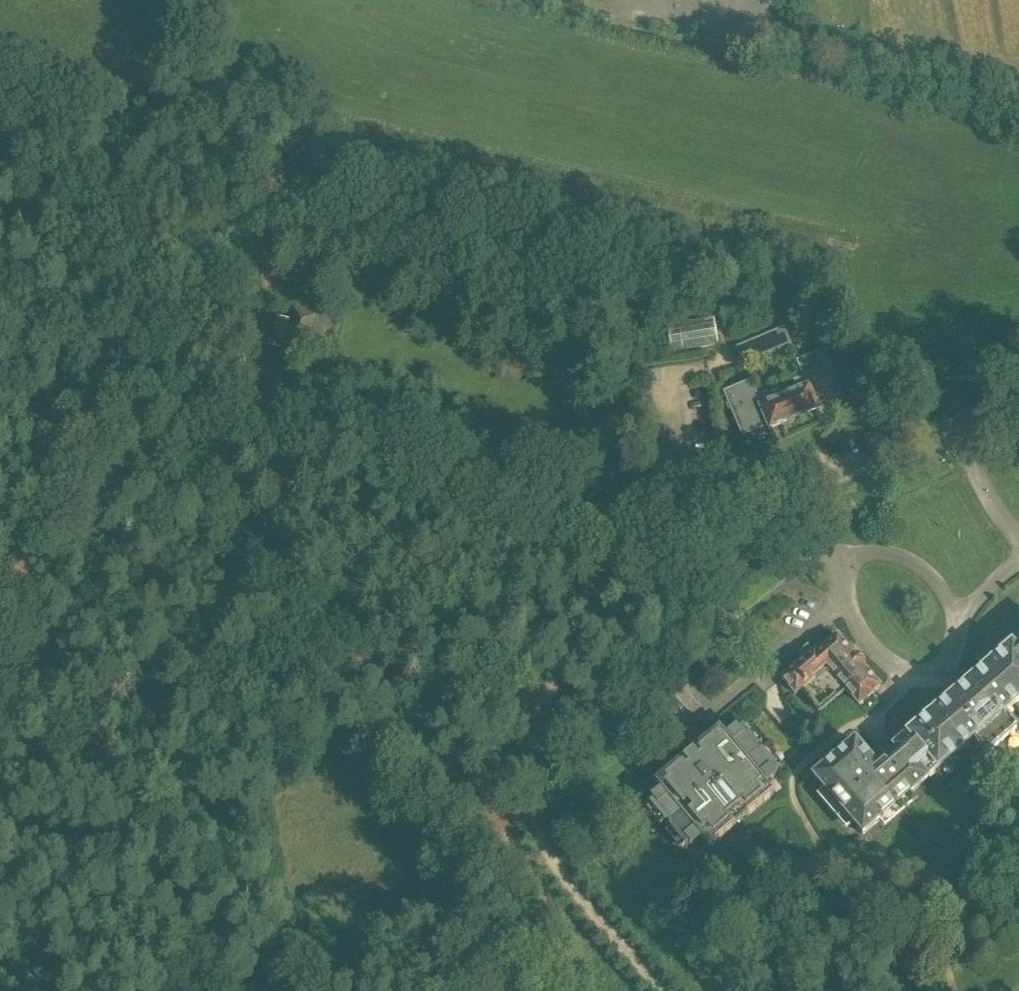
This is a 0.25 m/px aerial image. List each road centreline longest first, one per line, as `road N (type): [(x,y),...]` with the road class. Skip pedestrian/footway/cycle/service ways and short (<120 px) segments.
road 1 (track): [(216,465),(601,580),(393,657),(541,840)]
road 2 (unclassified): [(0,356),(627,545)]
road 3 (unclassified): [(627,545),(551,674),(530,779),(533,817),(556,870),(661,990)]
road 4 (track): [(902,671),(876,716),(849,727),(795,773),(801,816),(841,873),(866,884),(916,876),(1018,818)]
road 5 (unclassified): [(627,545),(684,535),(1018,396)]
road 6 (track): [(393,657),(300,669),(0,793)]
road 7 (track): [(107,430),(0,695)]
road 8 (track): [(954,990),(934,925),(970,926),(1018,946)]

